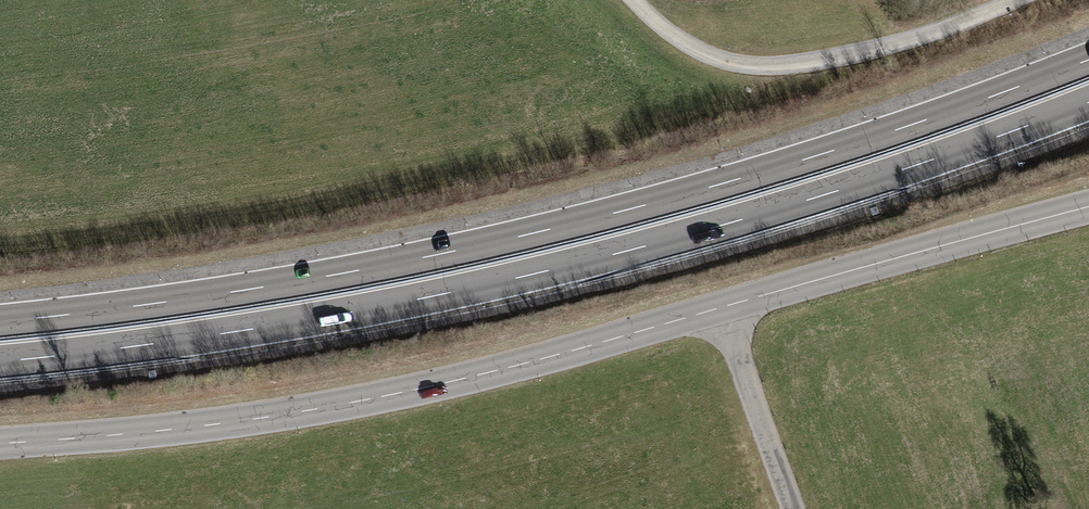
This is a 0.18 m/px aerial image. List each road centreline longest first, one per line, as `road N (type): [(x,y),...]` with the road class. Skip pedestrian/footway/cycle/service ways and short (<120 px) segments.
road 1 (trunk): [(1088,60),(783,167),(534,233),(241,291),(0,322)]
road 2 (trunk): [(0,362),(335,315),(538,273),(851,187),(1088,103)]
road 3 (unclassified): [(0,444),(316,409),(465,378),(721,308)]
road 4 (track): [(1018,0),(888,45),(772,65),(697,49),(635,0)]
road 5 (unclassified): [(721,308),(1088,207)]
road 6 (residential): [(721,308),(794,508)]

